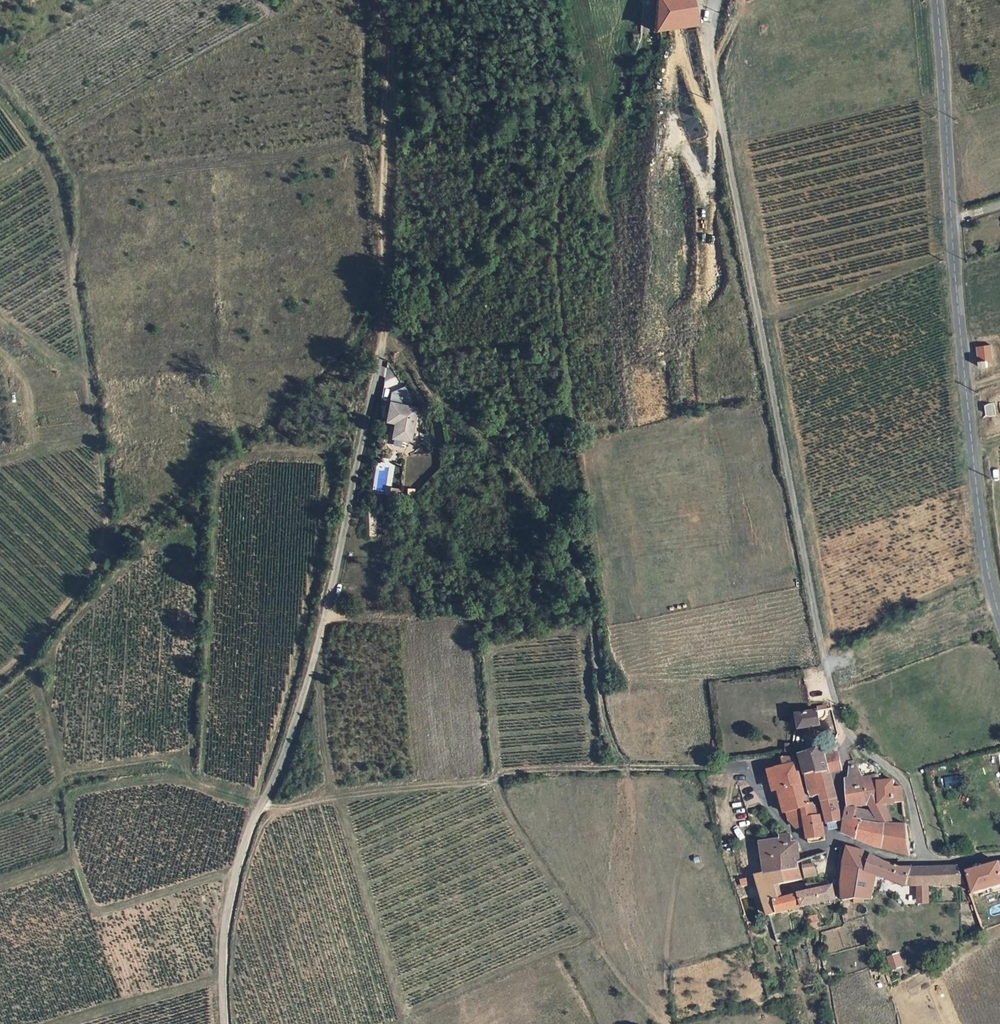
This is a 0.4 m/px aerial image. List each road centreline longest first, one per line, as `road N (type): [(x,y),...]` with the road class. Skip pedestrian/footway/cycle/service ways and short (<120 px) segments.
road 1 (unclassified): [(923,861),(905,784),(850,735),(828,678),(712,71),(716,0)]
road 2 (unclassified): [(224,1023),(230,899),(327,614),(381,355)]
road 3 (tertiary): [(936,0),(954,317),(999,618)]
road 4 (track): [(0,676),(99,561),(107,518),(87,374),(0,315)]
road 5 (track): [(381,355),(391,62),(381,0)]
road 6 (track): [(739,768),(512,771),(492,778)]
road 7 (residential): [(923,861),(847,843),(806,849),(739,768)]

